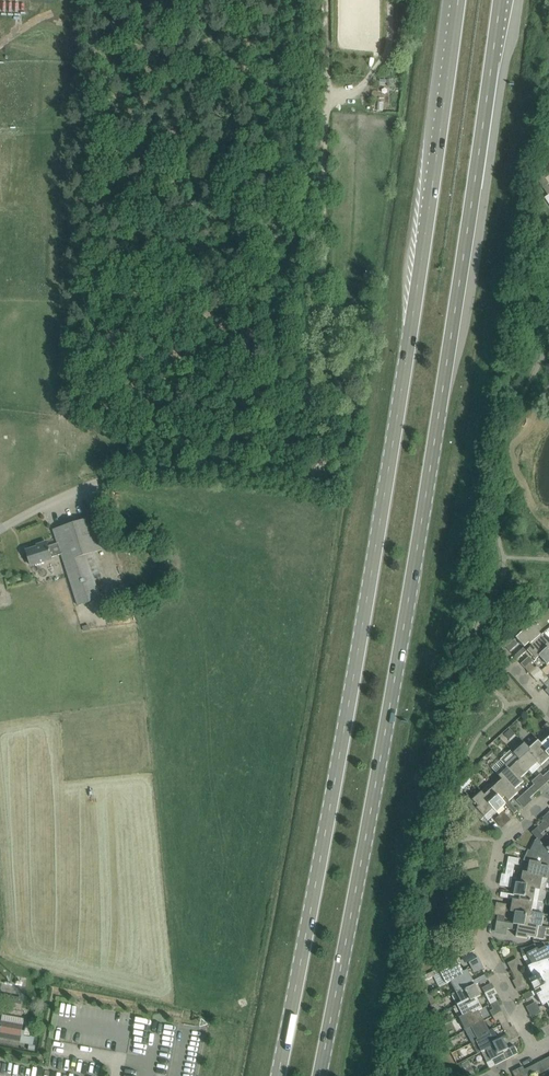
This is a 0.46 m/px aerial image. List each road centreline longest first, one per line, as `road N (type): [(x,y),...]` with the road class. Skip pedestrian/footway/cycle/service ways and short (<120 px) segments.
road 1 (secondary): [(320,1075),(410,607),(453,319)]
road 2 (secondary): [(407,351),(272,1075)]
road 3 (trunk): [(458,0),(407,351)]
road 4 (trunk): [(453,319),(500,0)]
road 5 (residential): [(533,1053),(482,938),(502,839),(548,796)]

